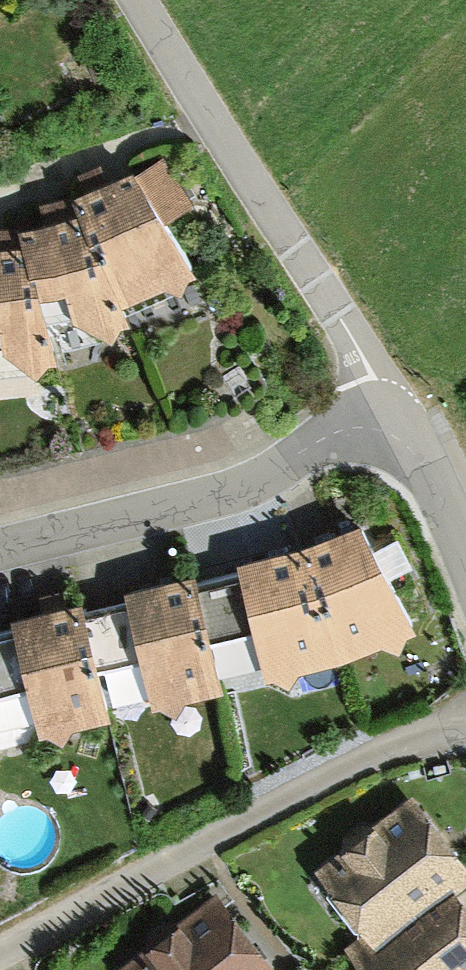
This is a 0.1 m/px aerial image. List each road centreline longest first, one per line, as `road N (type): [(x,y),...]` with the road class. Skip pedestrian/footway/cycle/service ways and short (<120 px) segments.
road 1 (residential): [(465,719),(371,756),(200,843),(0,964)]
road 2 (residential): [(383,430),(374,378),(356,343),(138,0)]
road 3 (residential): [(383,430),(332,433),(256,481),(212,497),(0,550)]
road 4 (residential): [(465,559),(418,454),(383,430)]

